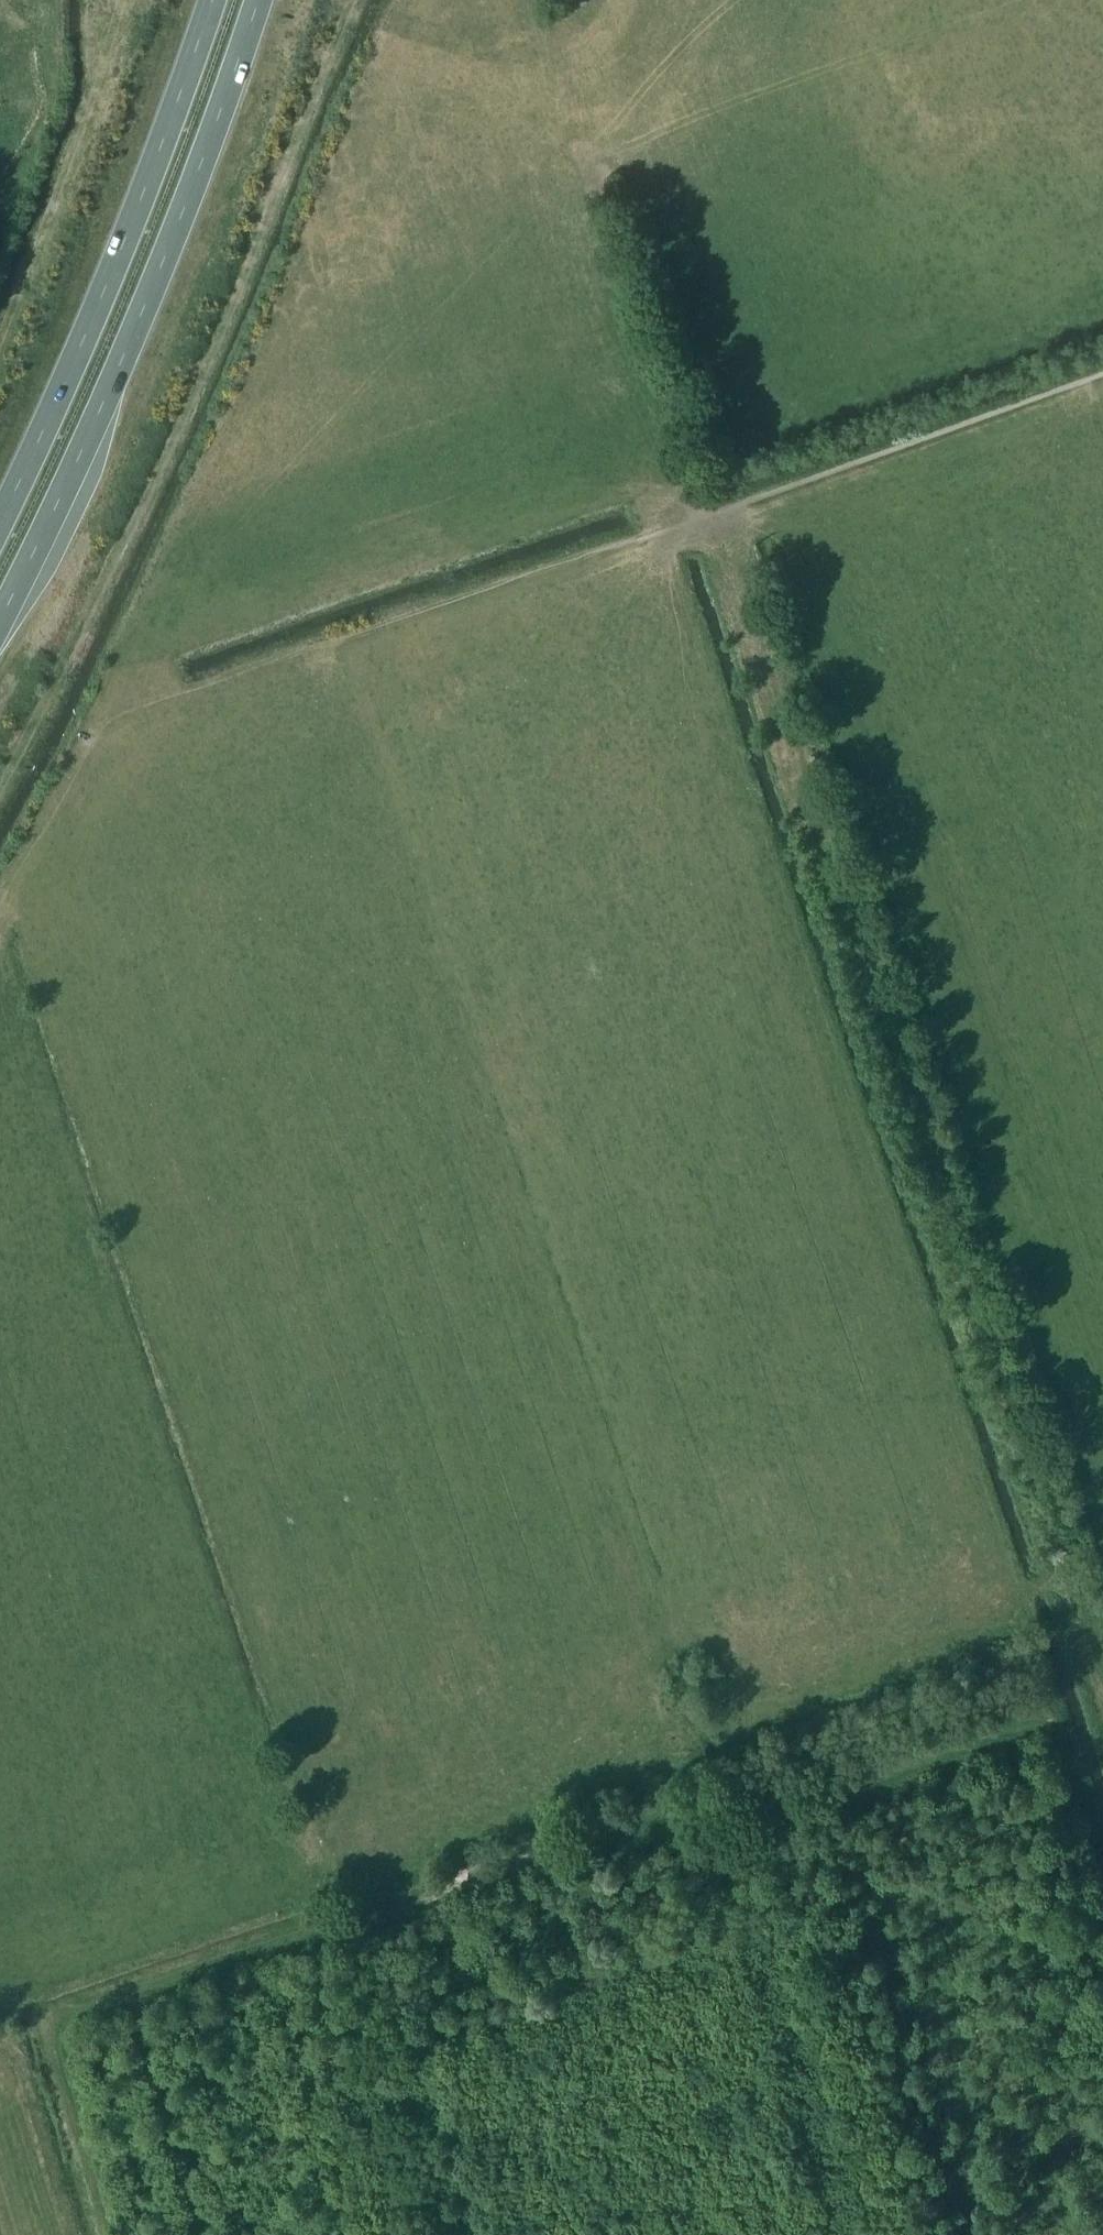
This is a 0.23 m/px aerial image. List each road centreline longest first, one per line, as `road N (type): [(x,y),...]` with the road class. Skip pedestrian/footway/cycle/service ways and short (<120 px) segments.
road 1 (trunk): [(0,617),(173,237),(259,0)]
road 2 (trunk): [(213,0),(135,220),(0,524)]

